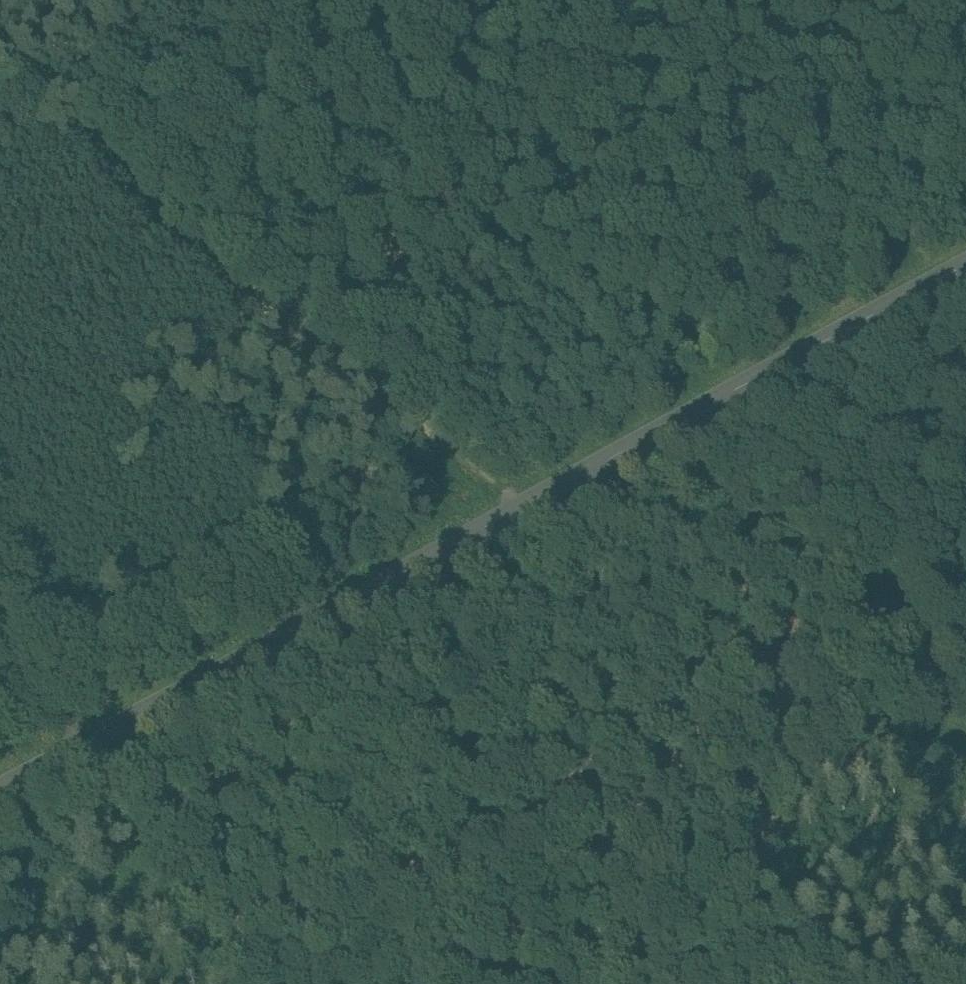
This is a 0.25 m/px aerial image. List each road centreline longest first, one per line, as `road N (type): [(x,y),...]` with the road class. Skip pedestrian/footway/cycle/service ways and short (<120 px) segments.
road 1 (secondary): [(0,792),(965,266)]
road 2 (track): [(535,502),(625,524),(901,666)]
road 3 (track): [(0,583),(93,742)]

